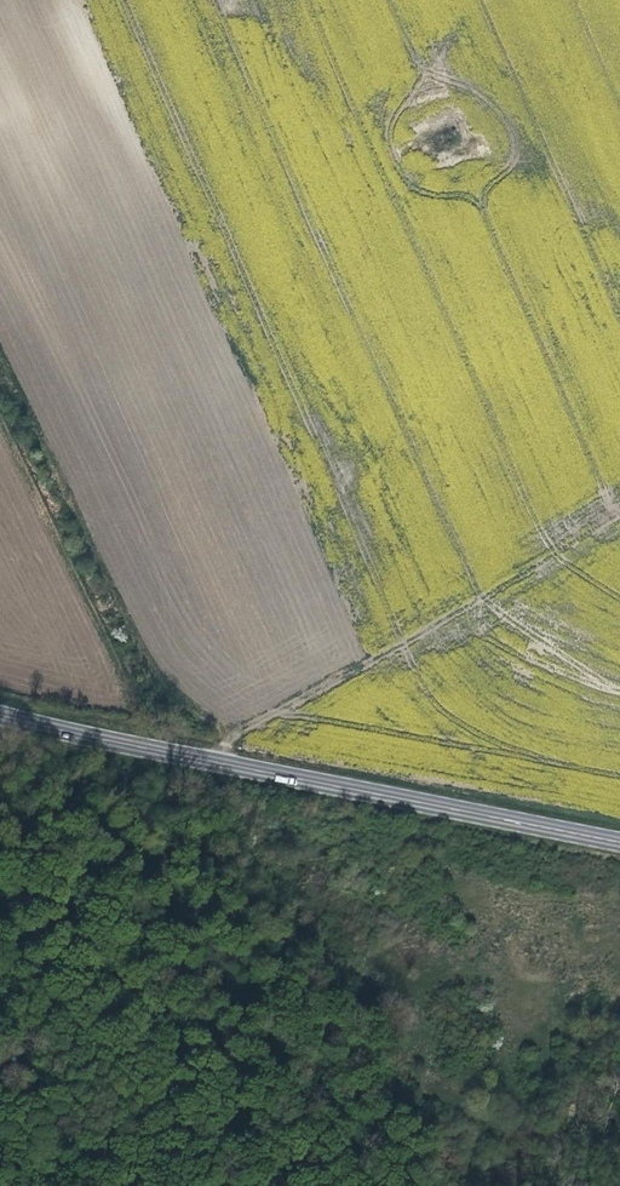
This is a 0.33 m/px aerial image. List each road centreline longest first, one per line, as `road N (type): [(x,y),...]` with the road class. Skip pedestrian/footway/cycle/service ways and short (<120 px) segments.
road 1 (primary): [(0,714),(619,842)]

